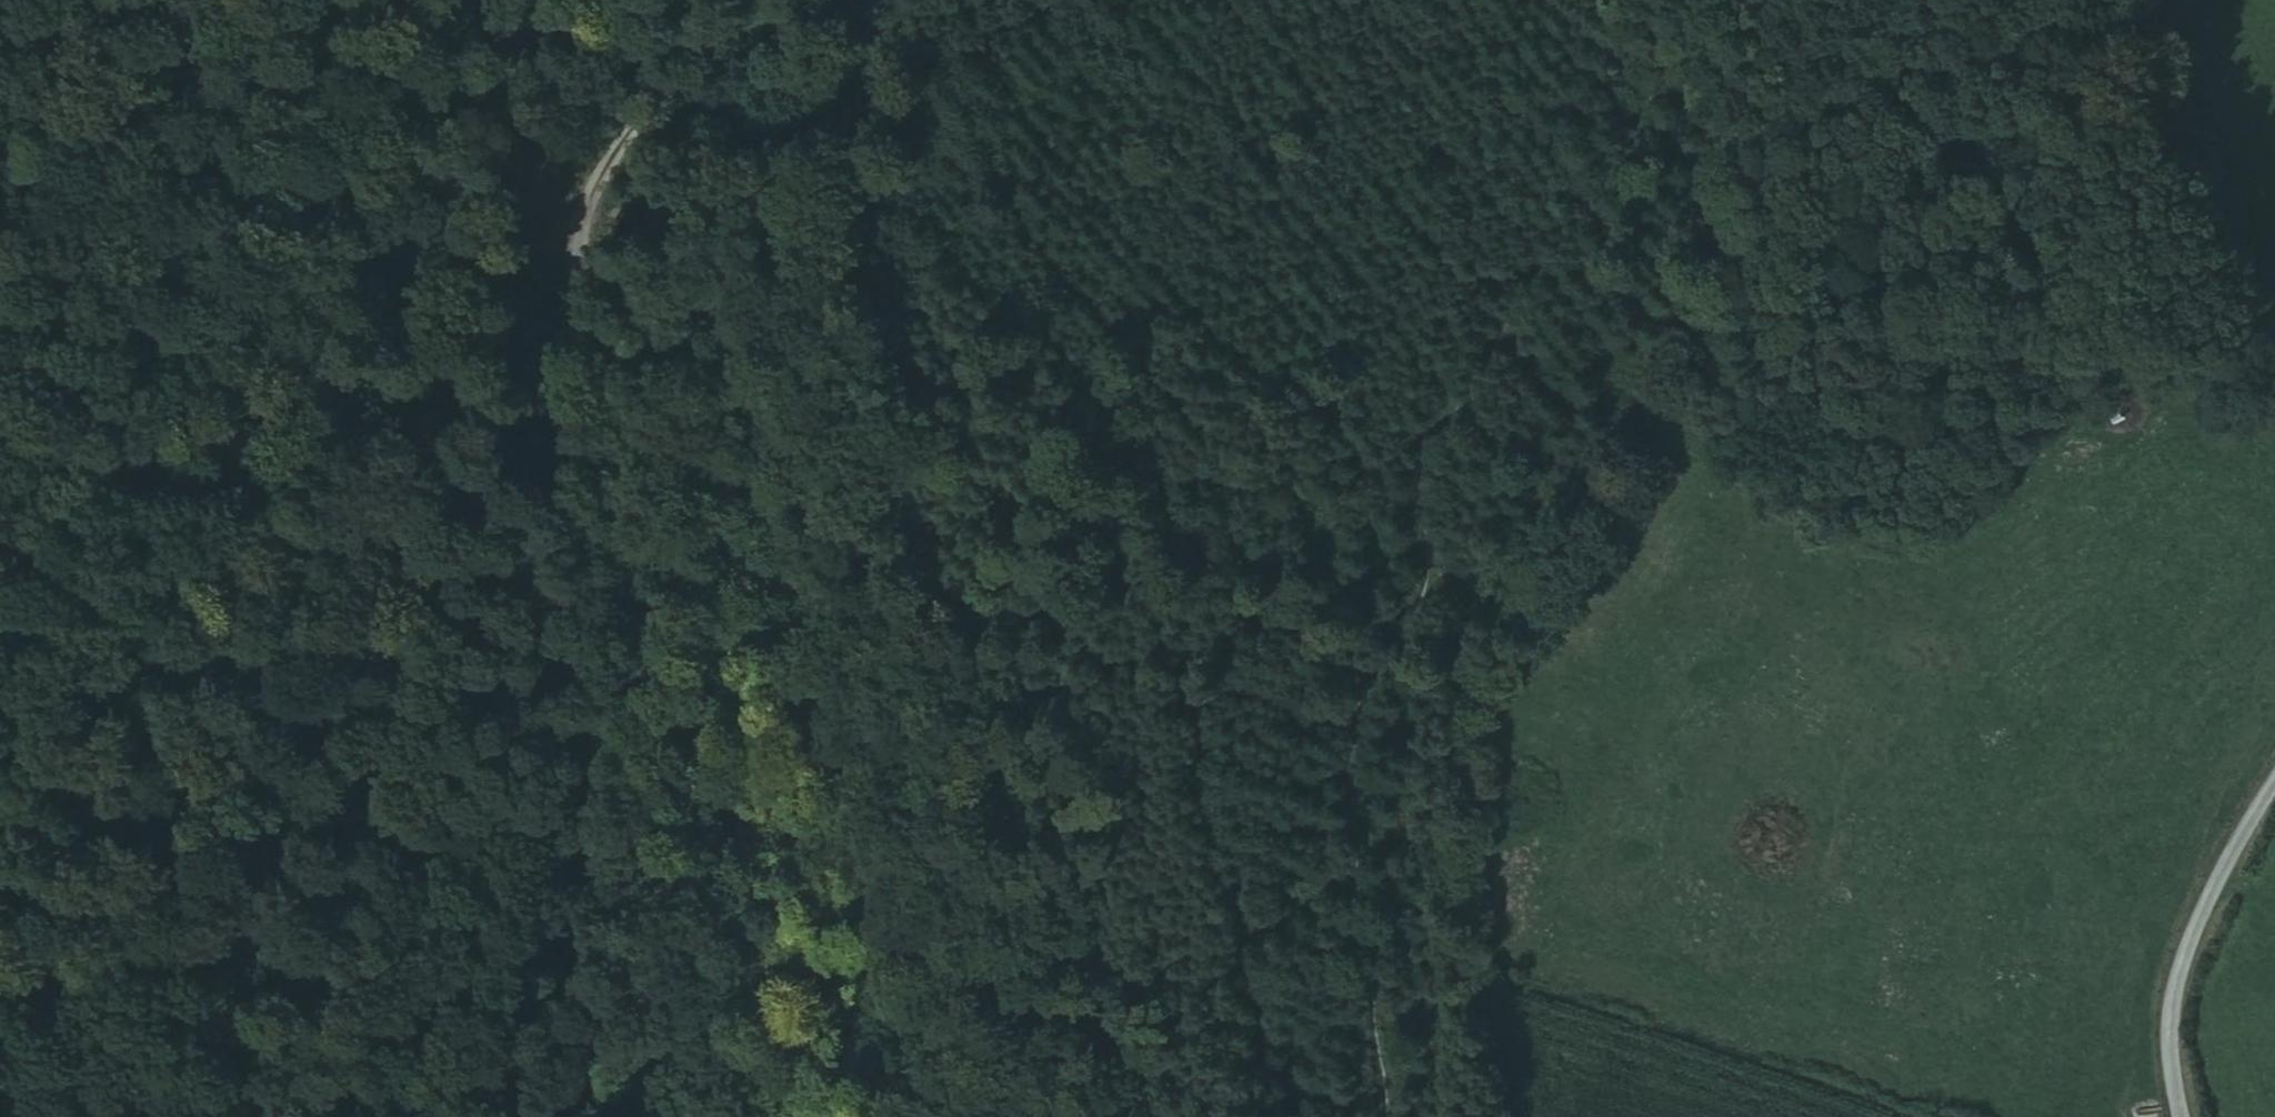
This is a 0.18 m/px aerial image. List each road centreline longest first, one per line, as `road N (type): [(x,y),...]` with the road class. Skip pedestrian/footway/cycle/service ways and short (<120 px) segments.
road 1 (track): [(625,1116),(614,1007),(572,772),(552,555),(556,299),(592,163),(682,59),(806,0)]
road 2 (unclassified): [(2274,772),(2192,928),(2164,1014),(2185,1116)]

